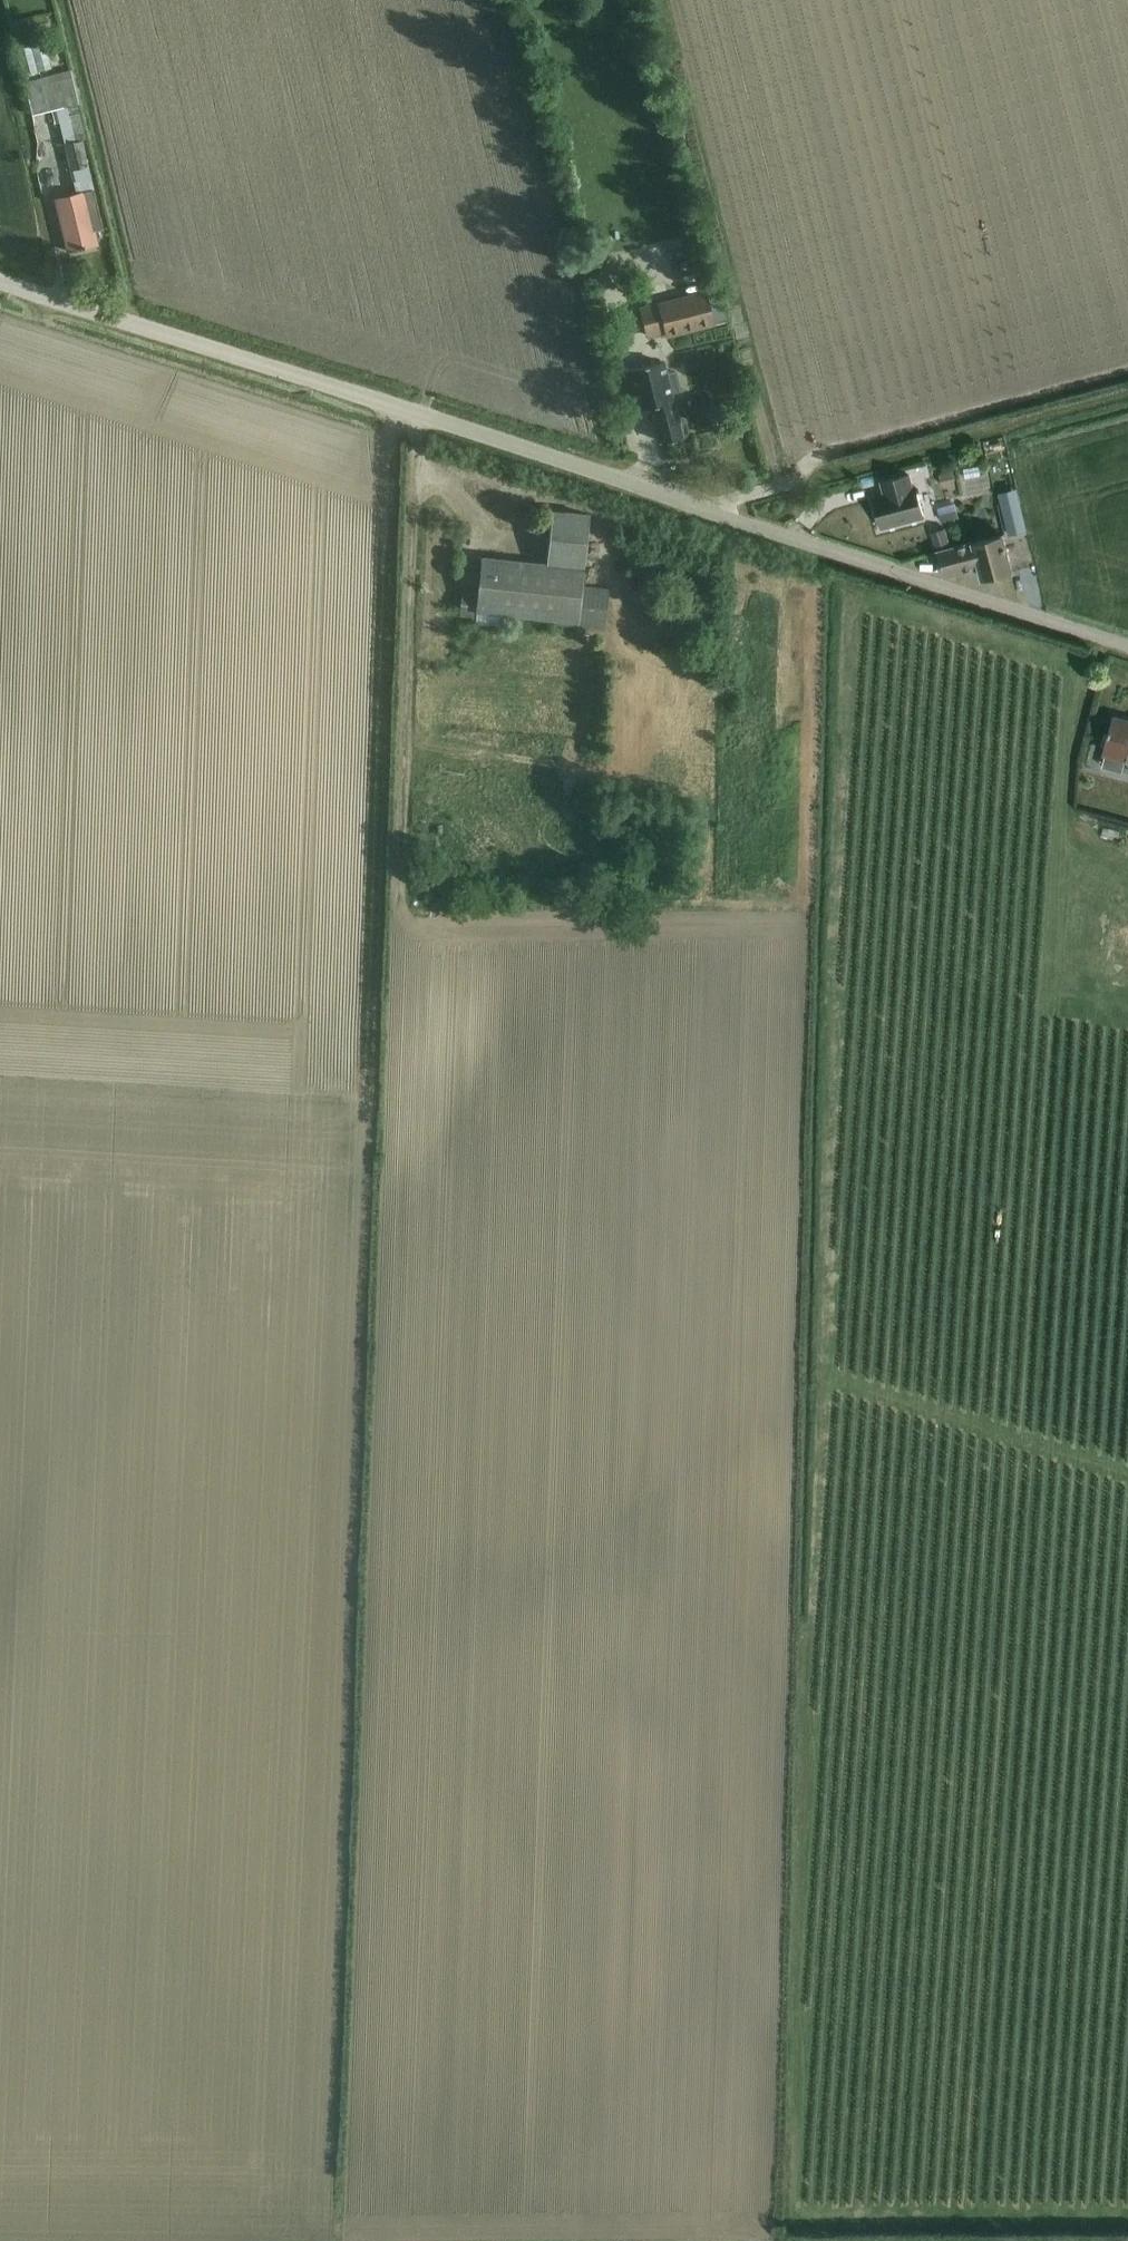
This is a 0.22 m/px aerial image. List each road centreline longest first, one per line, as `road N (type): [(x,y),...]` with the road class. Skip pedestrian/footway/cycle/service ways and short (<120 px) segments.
road 1 (unclassified): [(1127,641),(0,277)]

